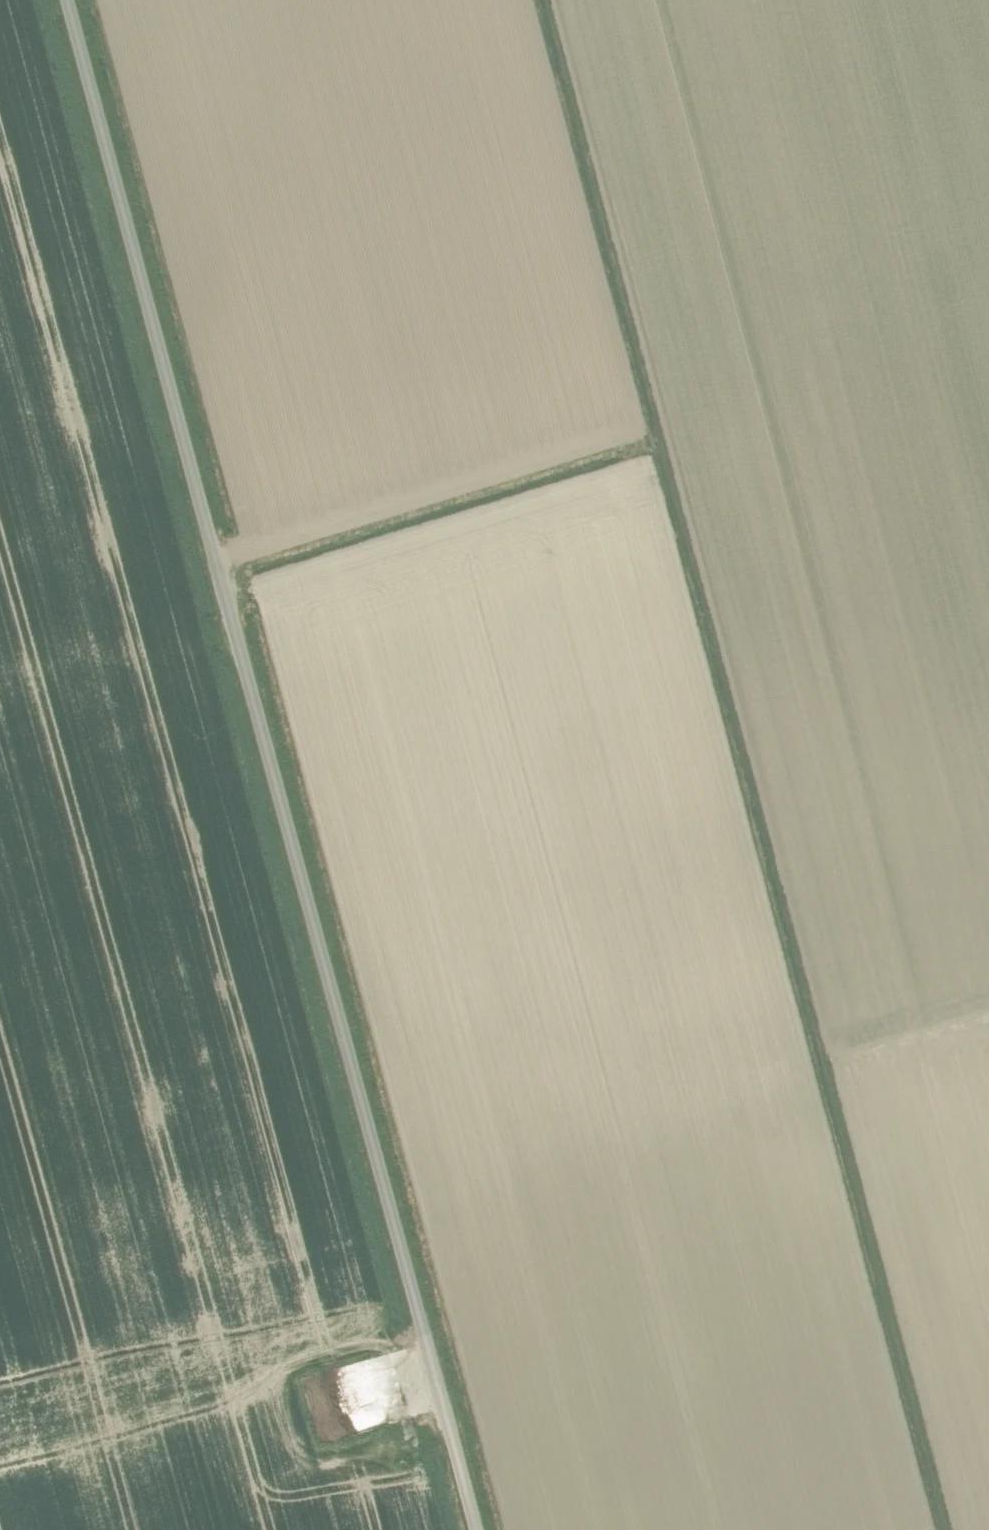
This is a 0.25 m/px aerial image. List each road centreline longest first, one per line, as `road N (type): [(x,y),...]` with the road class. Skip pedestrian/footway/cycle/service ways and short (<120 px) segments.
road 1 (unclassified): [(472,1529),(68,0)]

